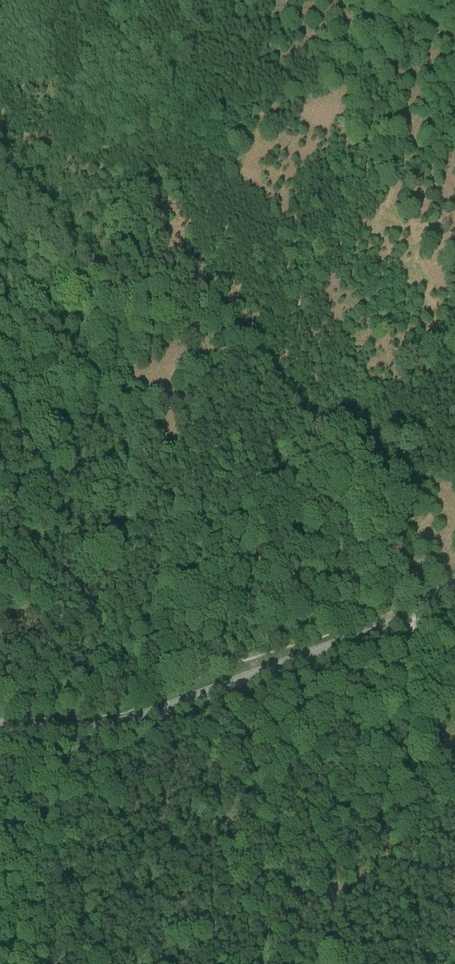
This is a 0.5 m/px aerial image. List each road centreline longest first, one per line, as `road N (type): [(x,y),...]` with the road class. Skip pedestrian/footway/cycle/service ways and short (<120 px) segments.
road 1 (track): [(0,710),(50,694),(97,648),(102,590),(124,538),(126,479),(121,445),(81,356),(0,259)]
road 2 (tertiary): [(0,727),(88,728),(145,716),(378,628),(454,582)]
road 3 (track): [(342,427),(301,287),(349,230),(383,64)]
road 4 (track): [(342,427),(359,547),(405,616)]

